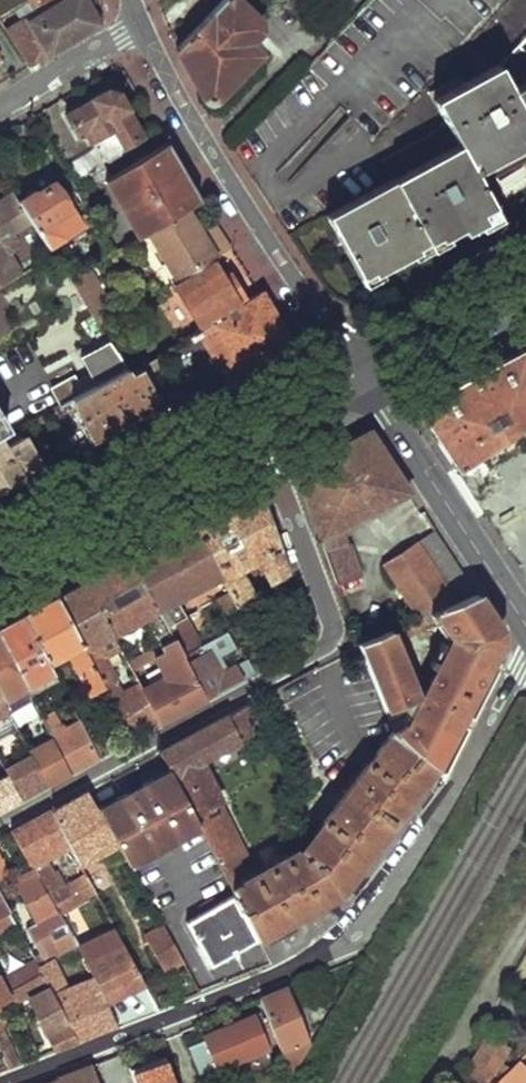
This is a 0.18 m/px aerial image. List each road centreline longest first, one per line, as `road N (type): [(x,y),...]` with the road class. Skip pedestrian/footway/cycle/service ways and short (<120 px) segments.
road 1 (residential): [(3,1082),(315,960),(353,934),(454,789),(525,663)]
road 2 (residential): [(260,424),(334,628),(329,645),(0,821)]
road 3 (residential): [(354,370),(140,26)]
road 4 (residential): [(525,625),(354,370)]
road 5 (secondary): [(260,424),(0,566)]
road 6 (secondary): [(525,278),(354,370)]
road 7 (residential): [(0,110),(140,26)]

